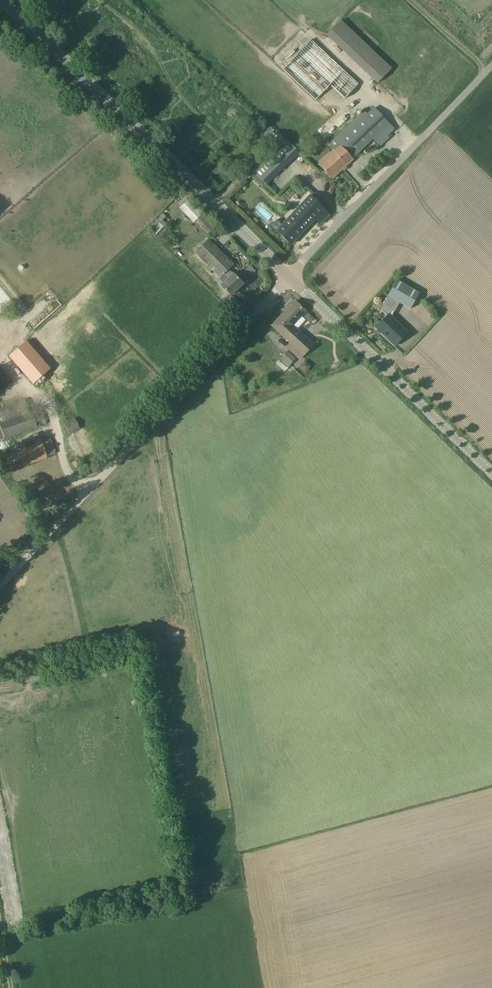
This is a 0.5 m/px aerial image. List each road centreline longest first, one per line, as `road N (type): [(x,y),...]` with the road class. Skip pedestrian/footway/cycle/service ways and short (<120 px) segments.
road 1 (unclassified): [(0,585),(288,275)]
road 2 (unclassified): [(288,275),(0,0)]
road 3 (unclassified): [(288,275),(491,64)]
road 4 (unclassified): [(491,474),(288,275)]

